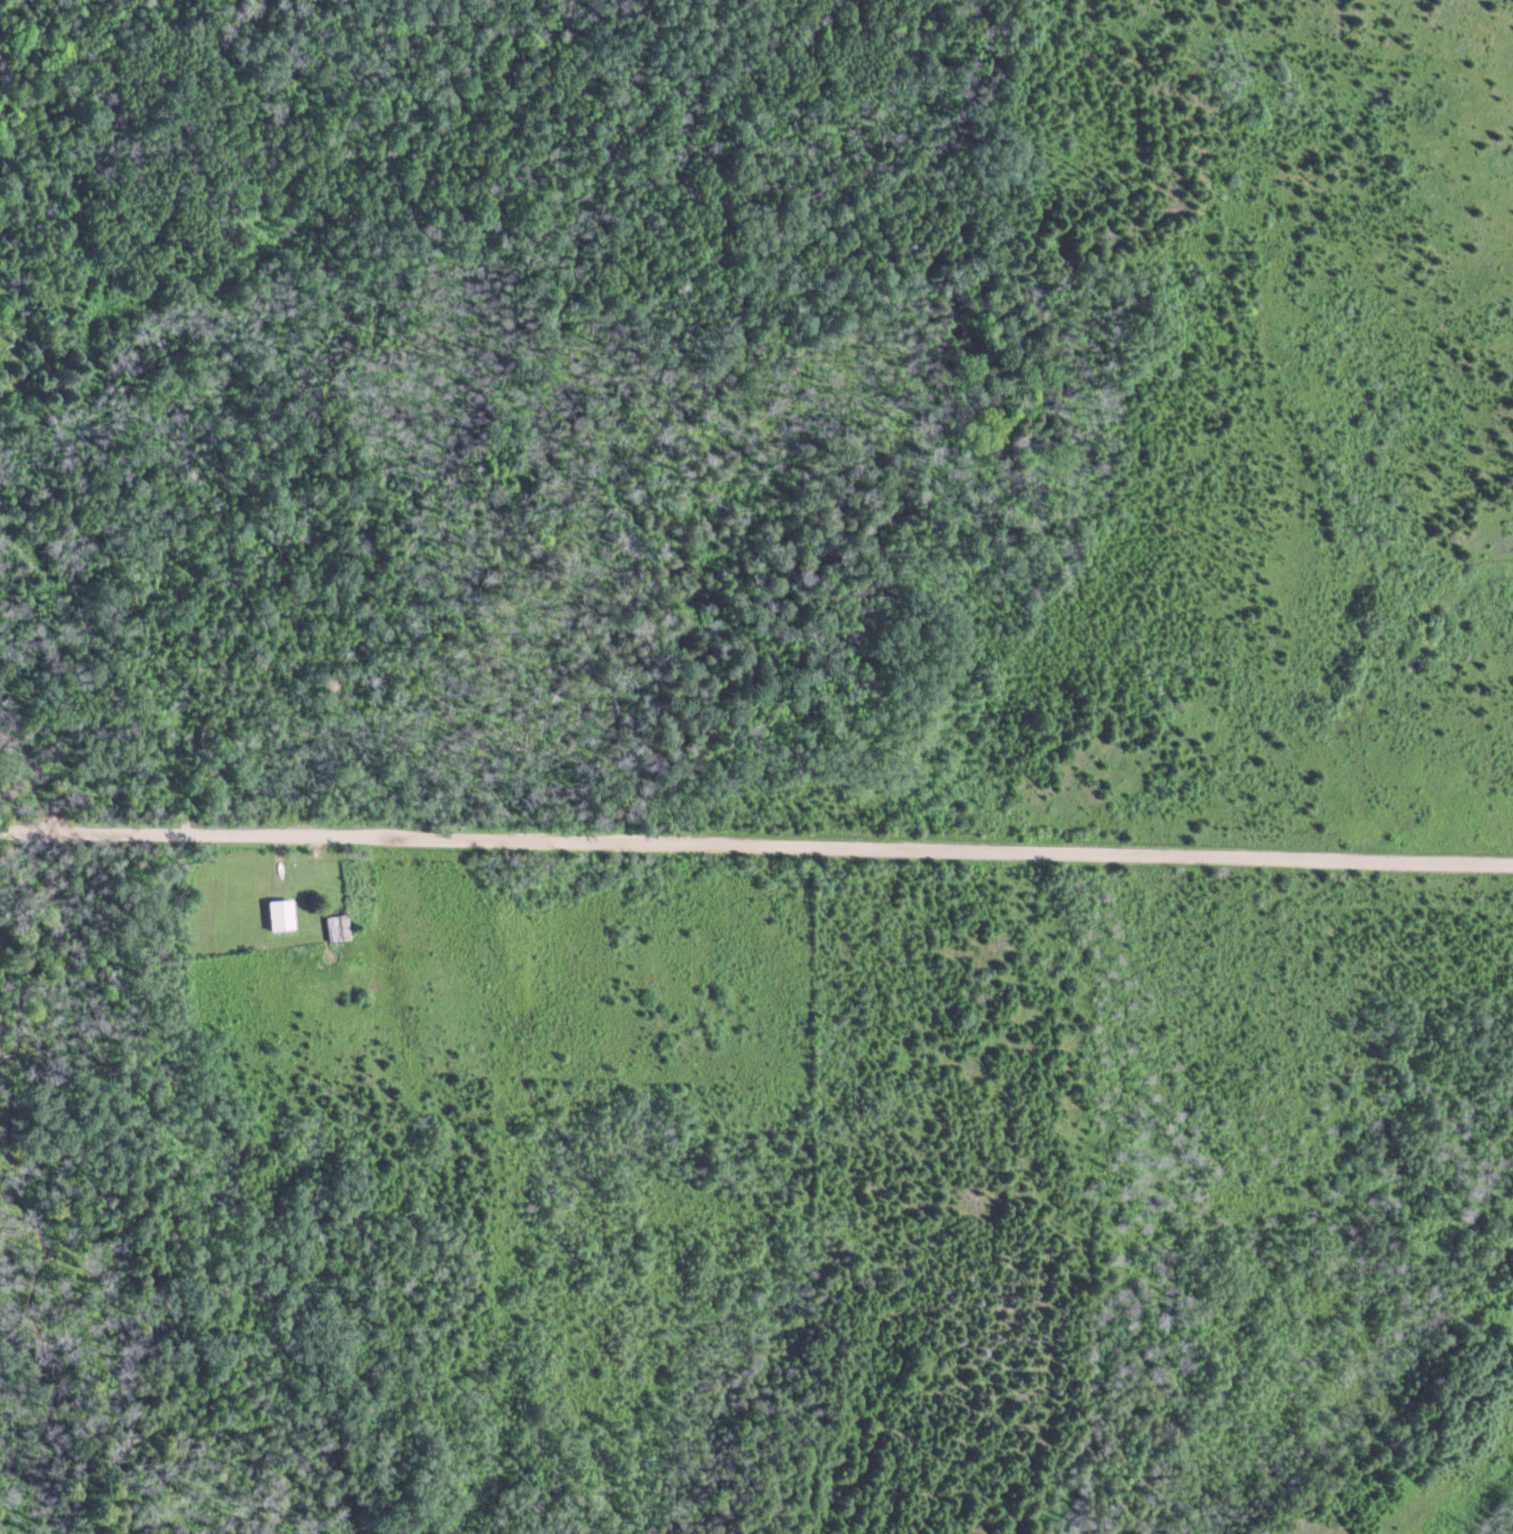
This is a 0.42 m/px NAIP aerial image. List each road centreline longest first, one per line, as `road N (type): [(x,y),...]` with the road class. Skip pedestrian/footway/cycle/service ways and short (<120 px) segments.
road 1 (residential): [(1512,867),(0,835)]

